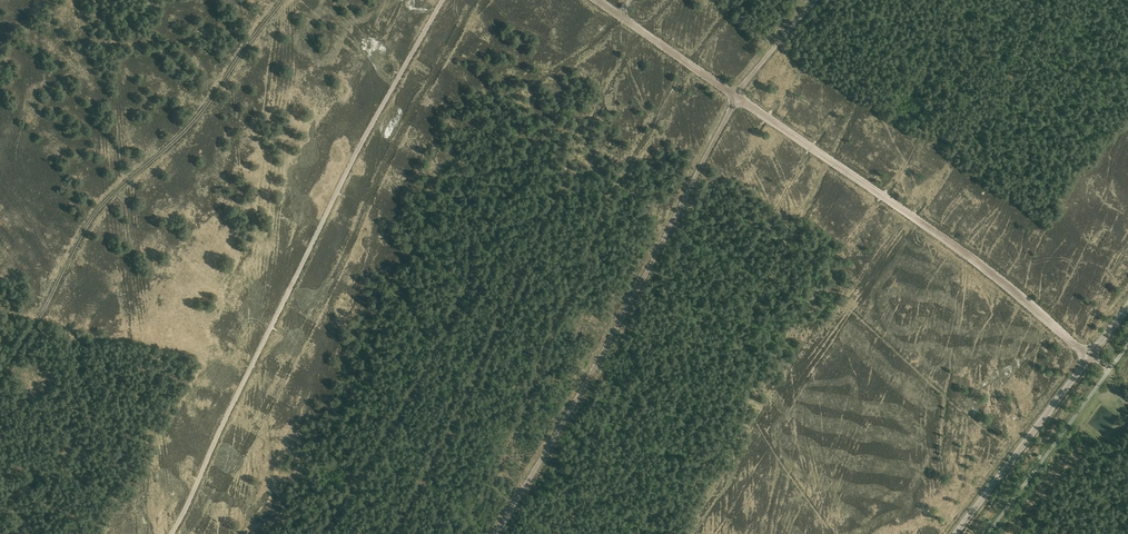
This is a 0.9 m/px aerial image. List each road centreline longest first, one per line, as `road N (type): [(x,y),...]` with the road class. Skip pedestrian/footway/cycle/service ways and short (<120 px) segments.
road 1 (track): [(957,533),(1127,305)]

